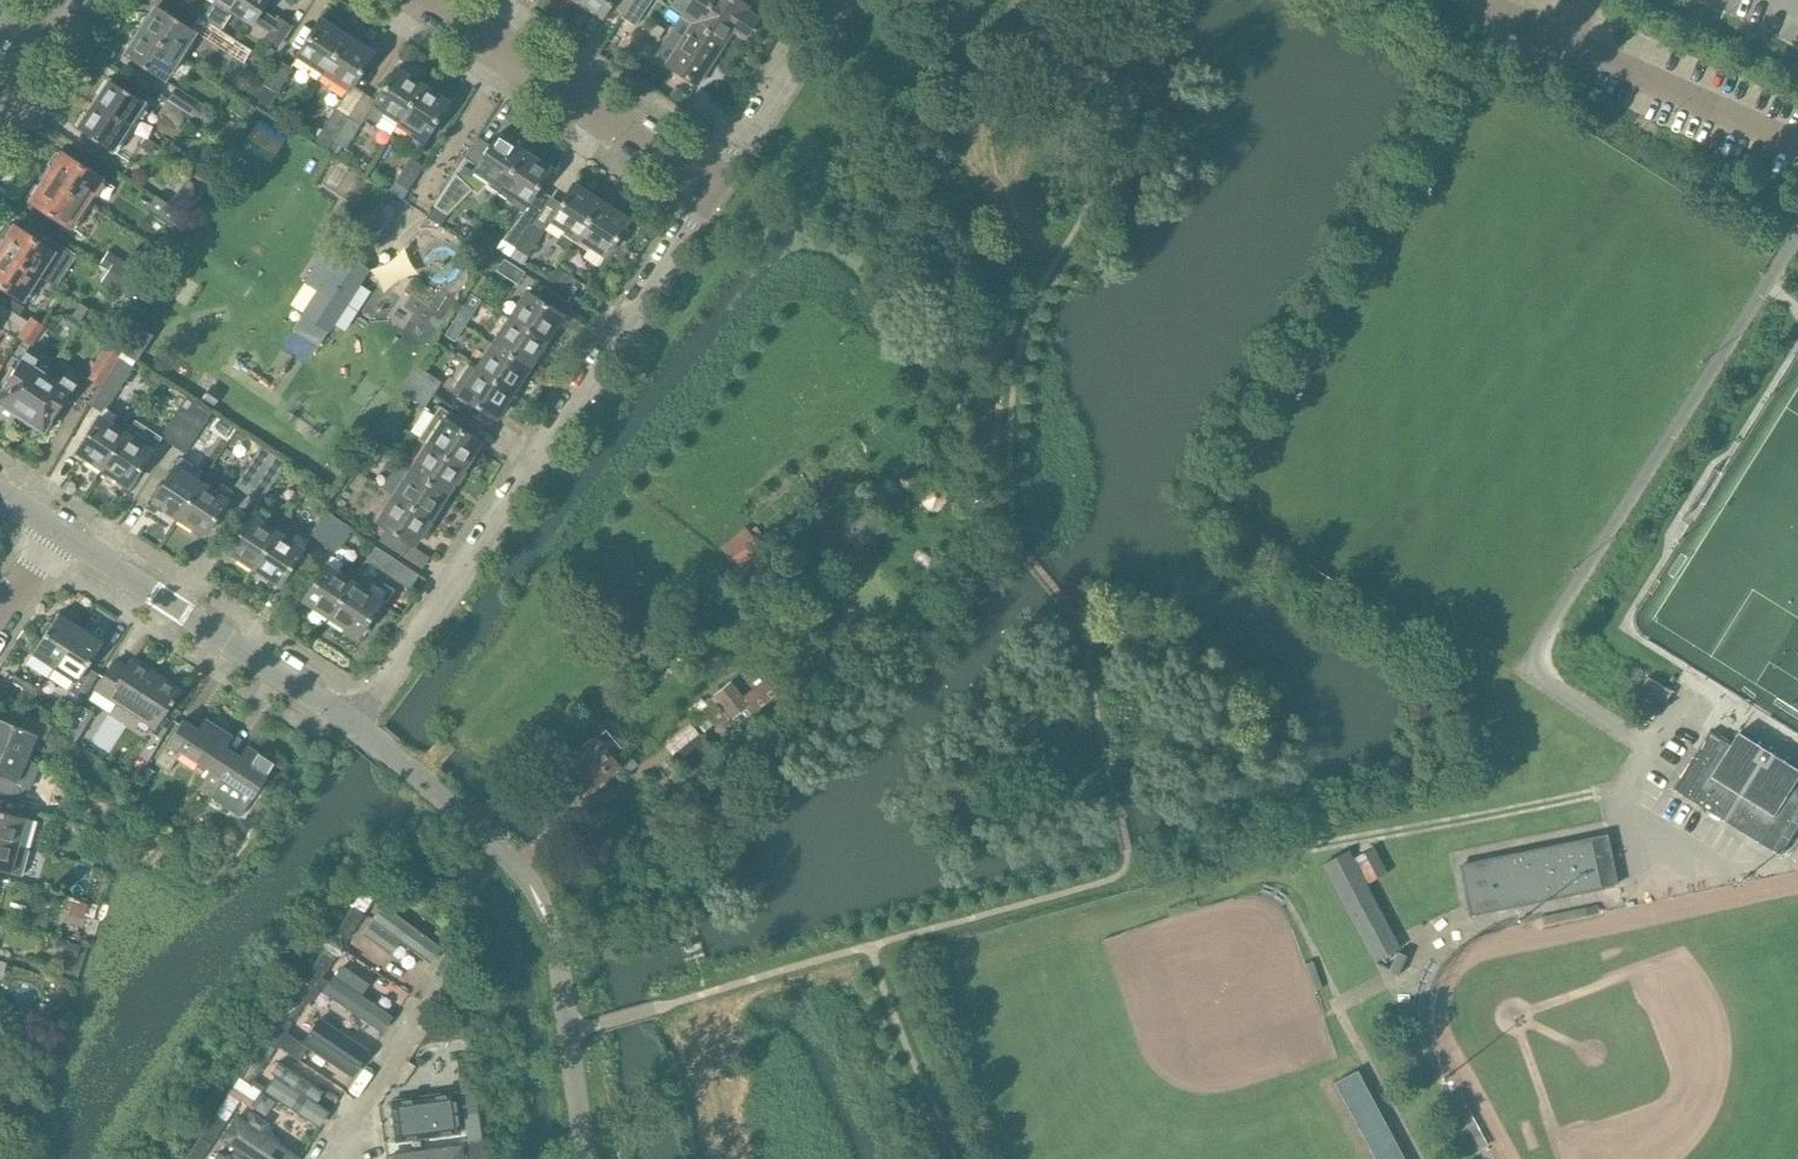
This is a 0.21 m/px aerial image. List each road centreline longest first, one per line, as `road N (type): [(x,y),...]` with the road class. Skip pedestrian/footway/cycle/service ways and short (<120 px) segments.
road 1 (residential): [(353,730),(718,183)]
road 2 (residential): [(353,730),(54,536)]
road 3 (residential): [(718,183),(432,0)]
road 4 (unclassified): [(1797,137),(1495,0)]
road 5 (residential): [(542,905),(499,848),(353,730)]
road 6 (residential): [(718,183),(834,0)]
road 7 (residential): [(332,1157),(444,974)]

